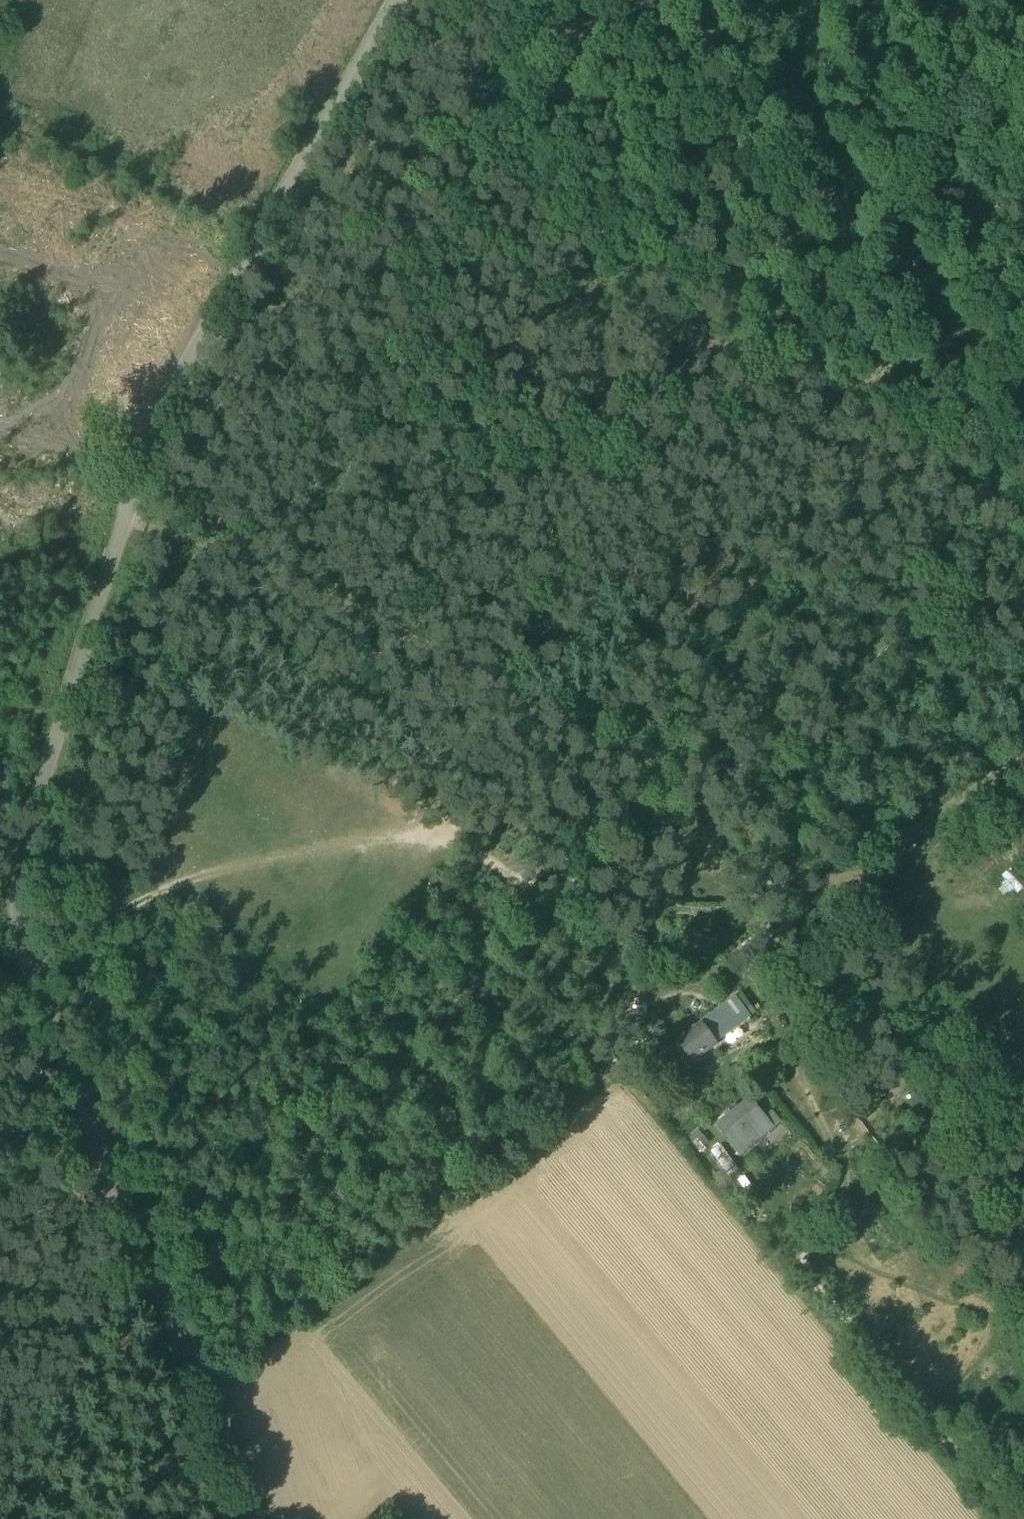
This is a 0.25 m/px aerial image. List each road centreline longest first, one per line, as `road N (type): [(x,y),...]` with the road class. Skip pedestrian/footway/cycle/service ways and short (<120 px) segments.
road 1 (unclassified): [(256,1518),(13,922),(9,846),(15,810),(100,574),(130,449),(399,0)]
road 2 (unclassified): [(1007,1518),(798,1263)]

